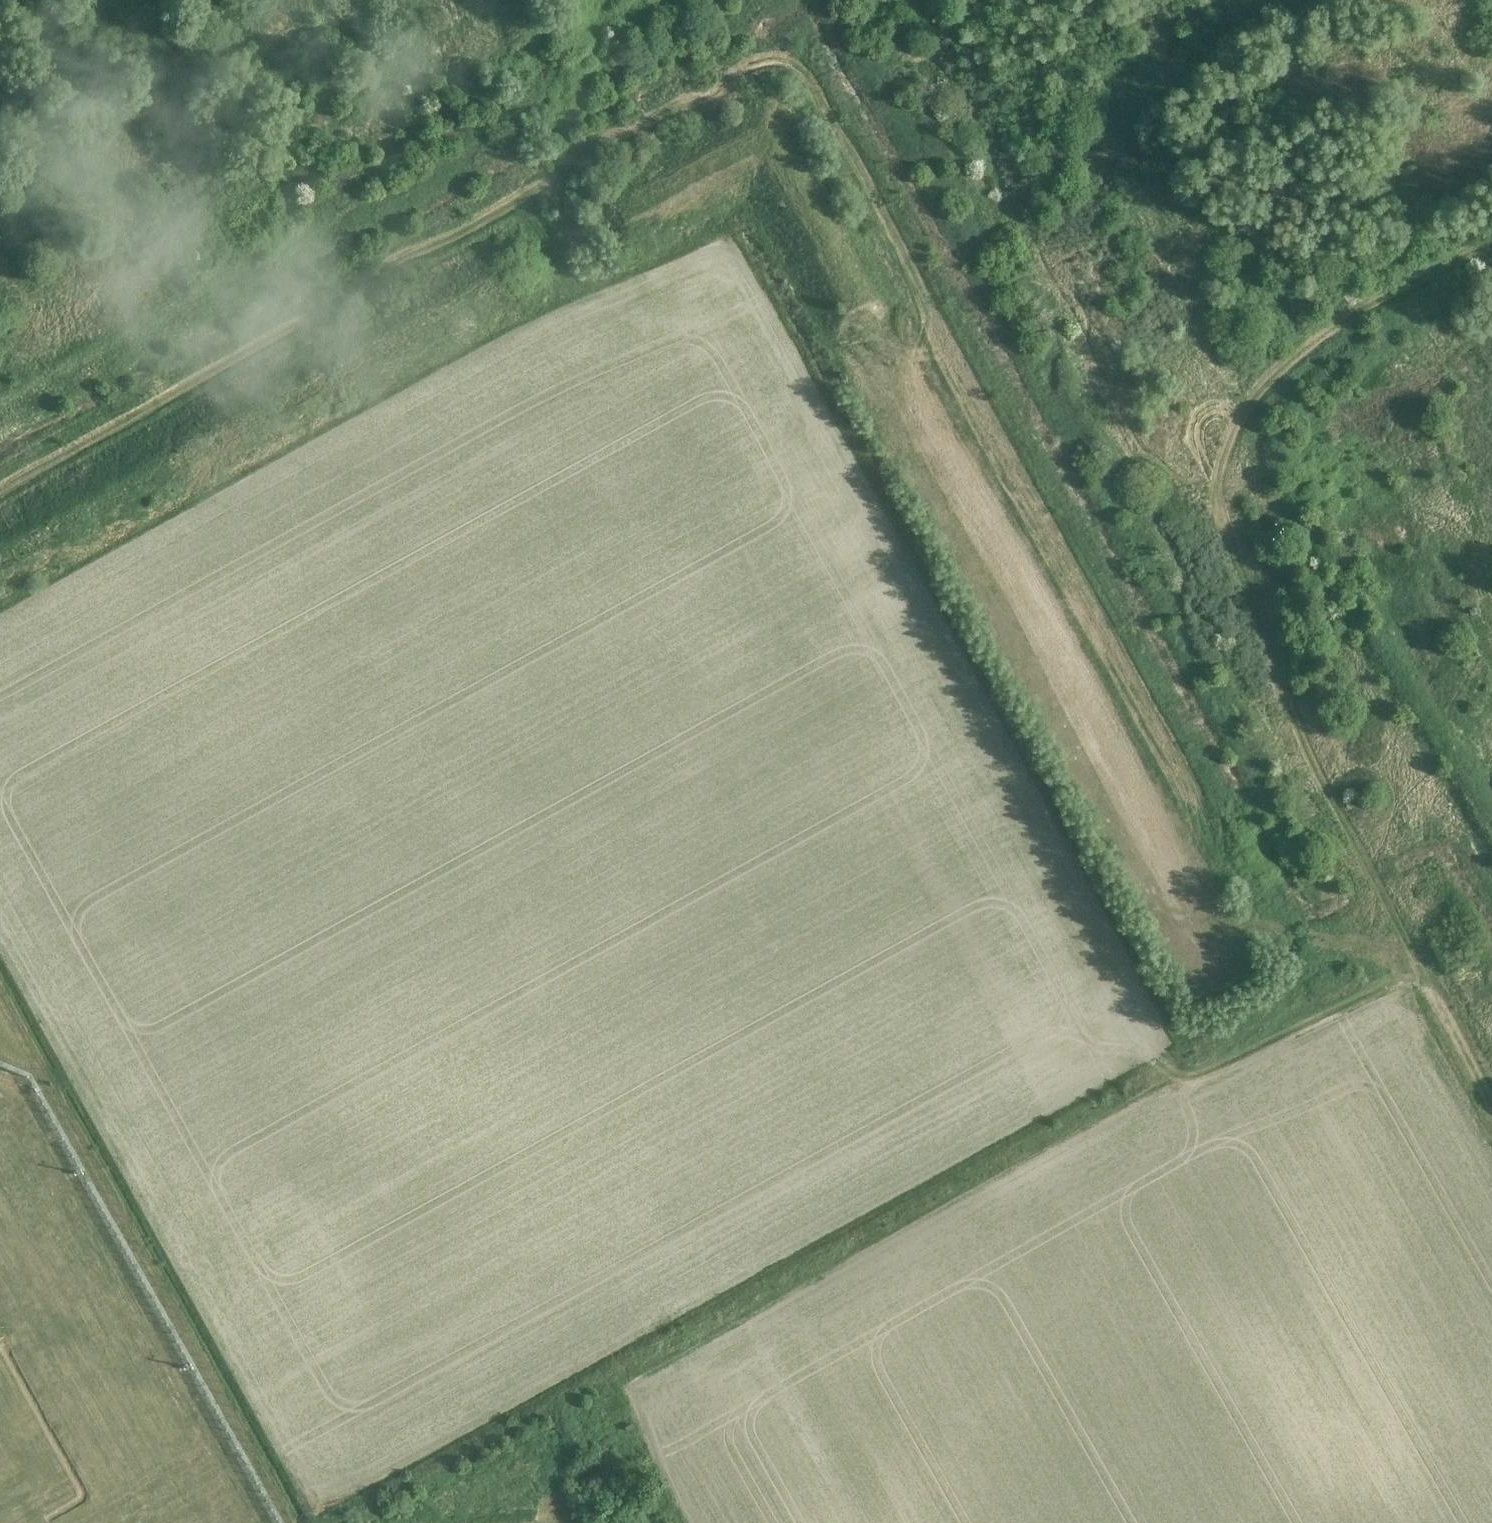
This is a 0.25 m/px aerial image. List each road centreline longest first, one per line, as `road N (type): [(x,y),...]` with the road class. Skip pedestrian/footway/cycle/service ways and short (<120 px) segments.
road 1 (track): [(1491,1030),(905,0)]
road 2 (track): [(1223,557),(1237,467),(1281,369),(1390,287),(1491,238)]

